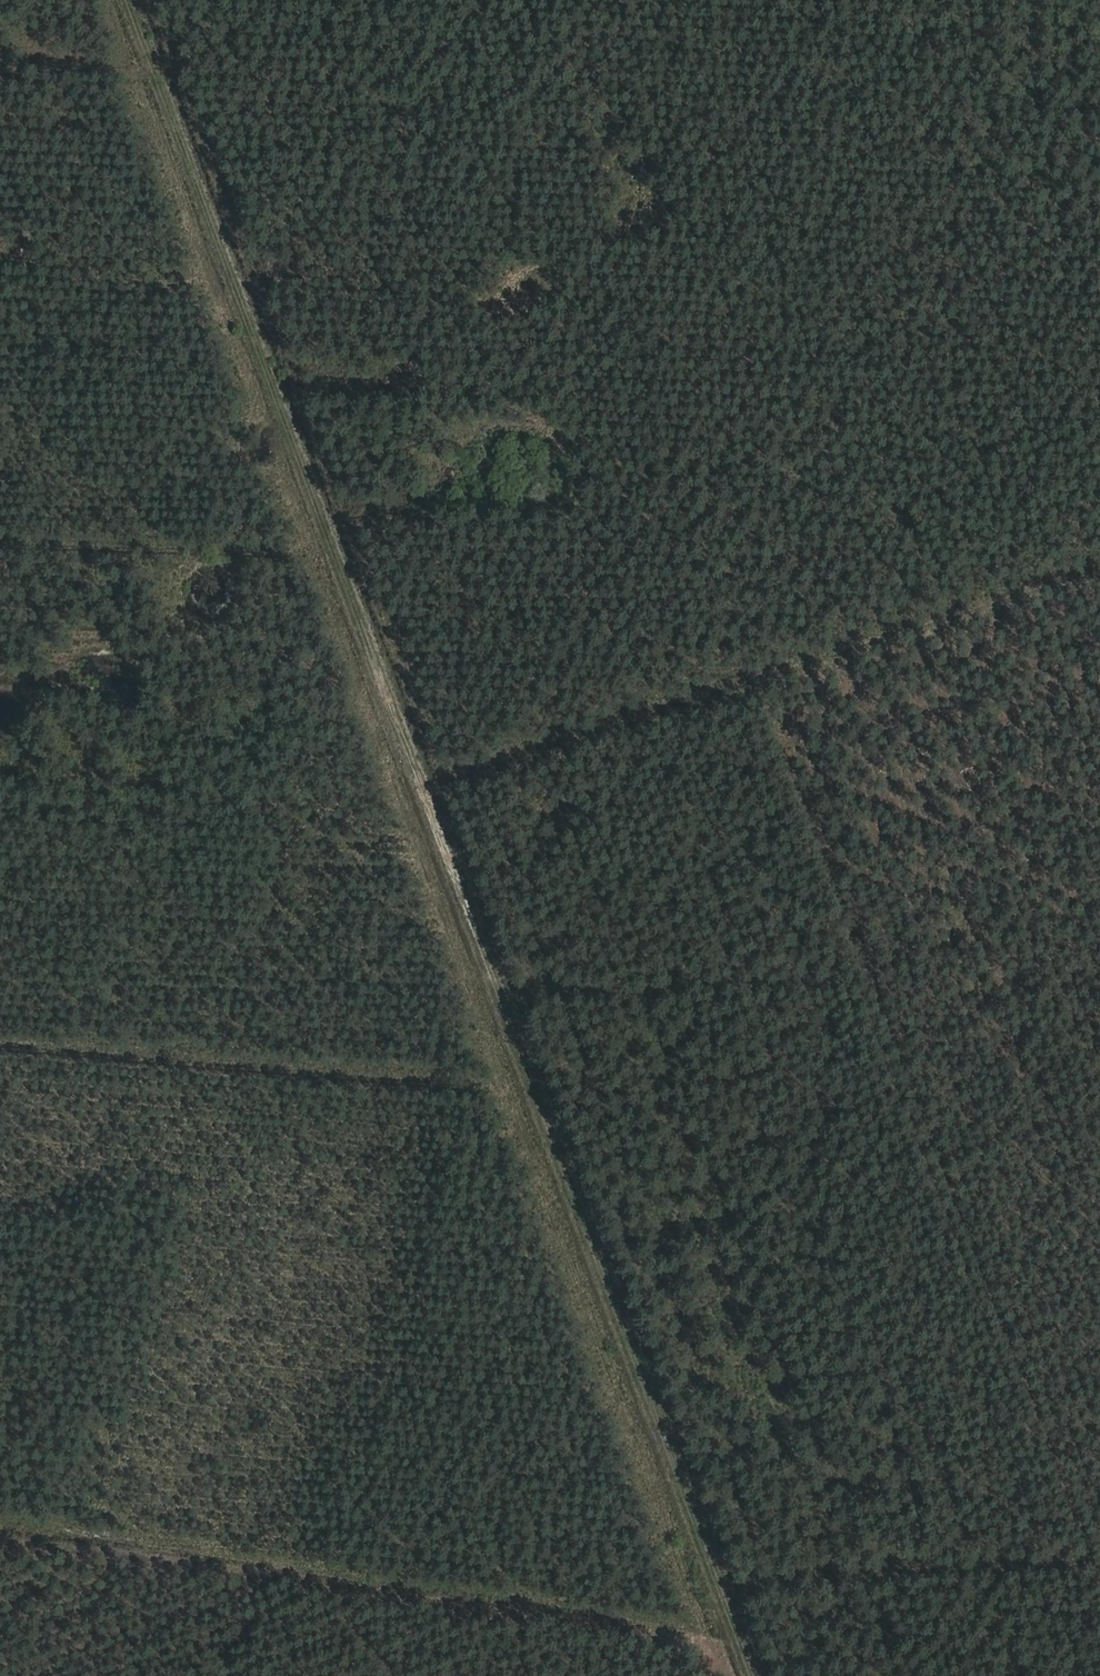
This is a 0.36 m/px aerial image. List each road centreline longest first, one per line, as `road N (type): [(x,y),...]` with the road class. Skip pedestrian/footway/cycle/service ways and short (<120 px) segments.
road 1 (track): [(749,1675),(130,0)]

